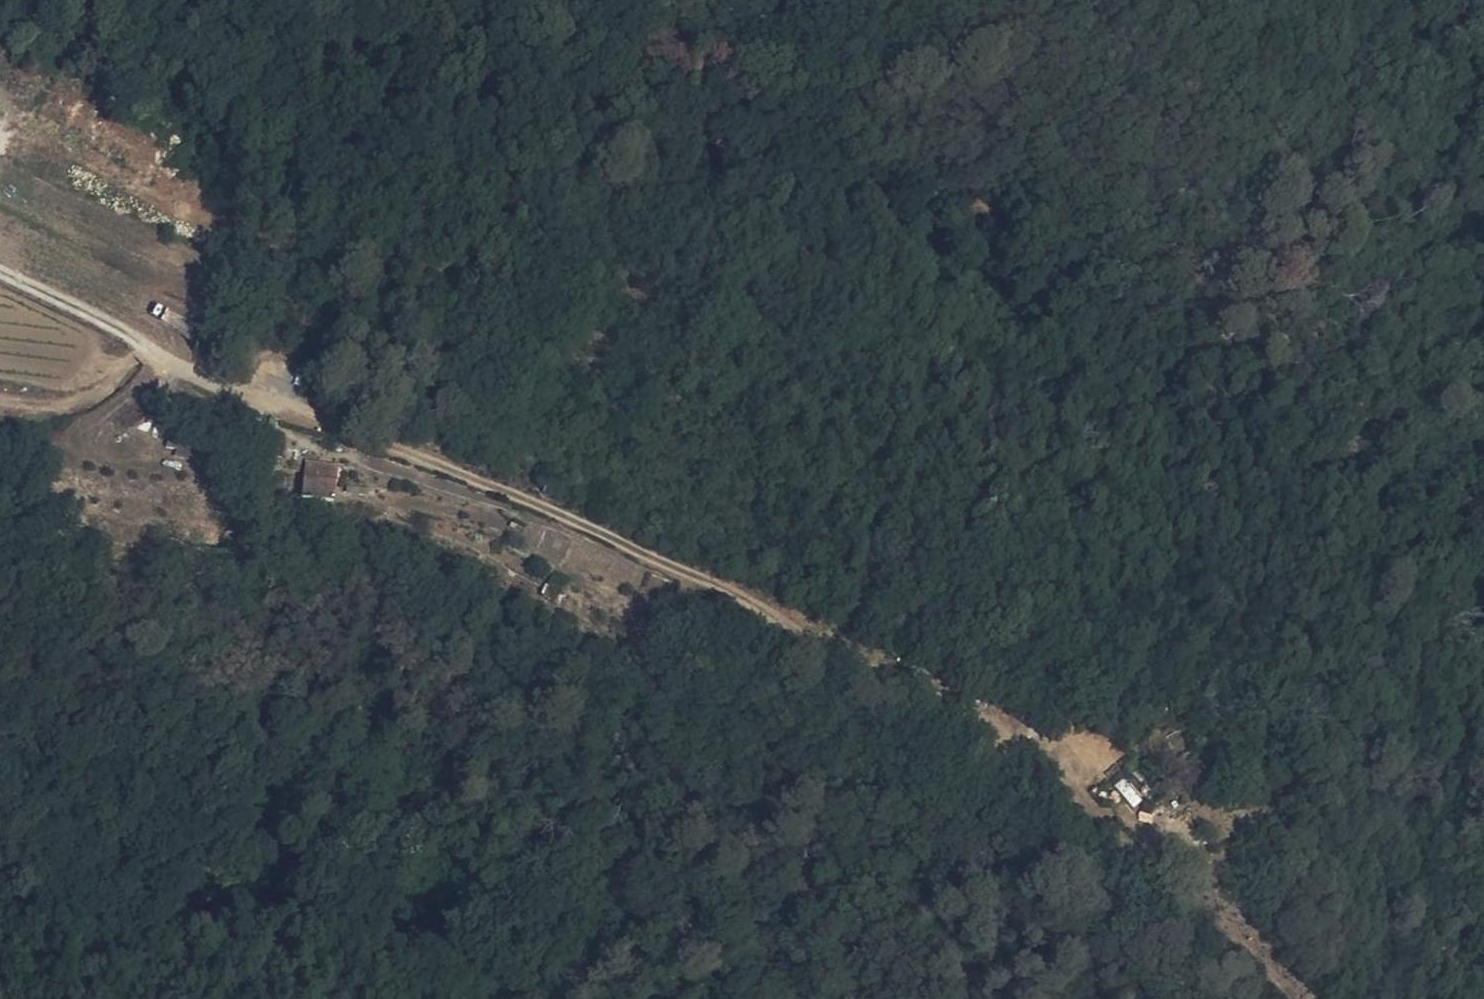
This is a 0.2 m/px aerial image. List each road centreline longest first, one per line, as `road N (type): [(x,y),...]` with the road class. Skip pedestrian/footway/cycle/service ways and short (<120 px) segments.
road 1 (track): [(249,396),(556,510),(1045,736)]
road 2 (track): [(1297,998),(1167,855),(1045,736)]
road 3 (residential): [(0,270),(249,396)]

